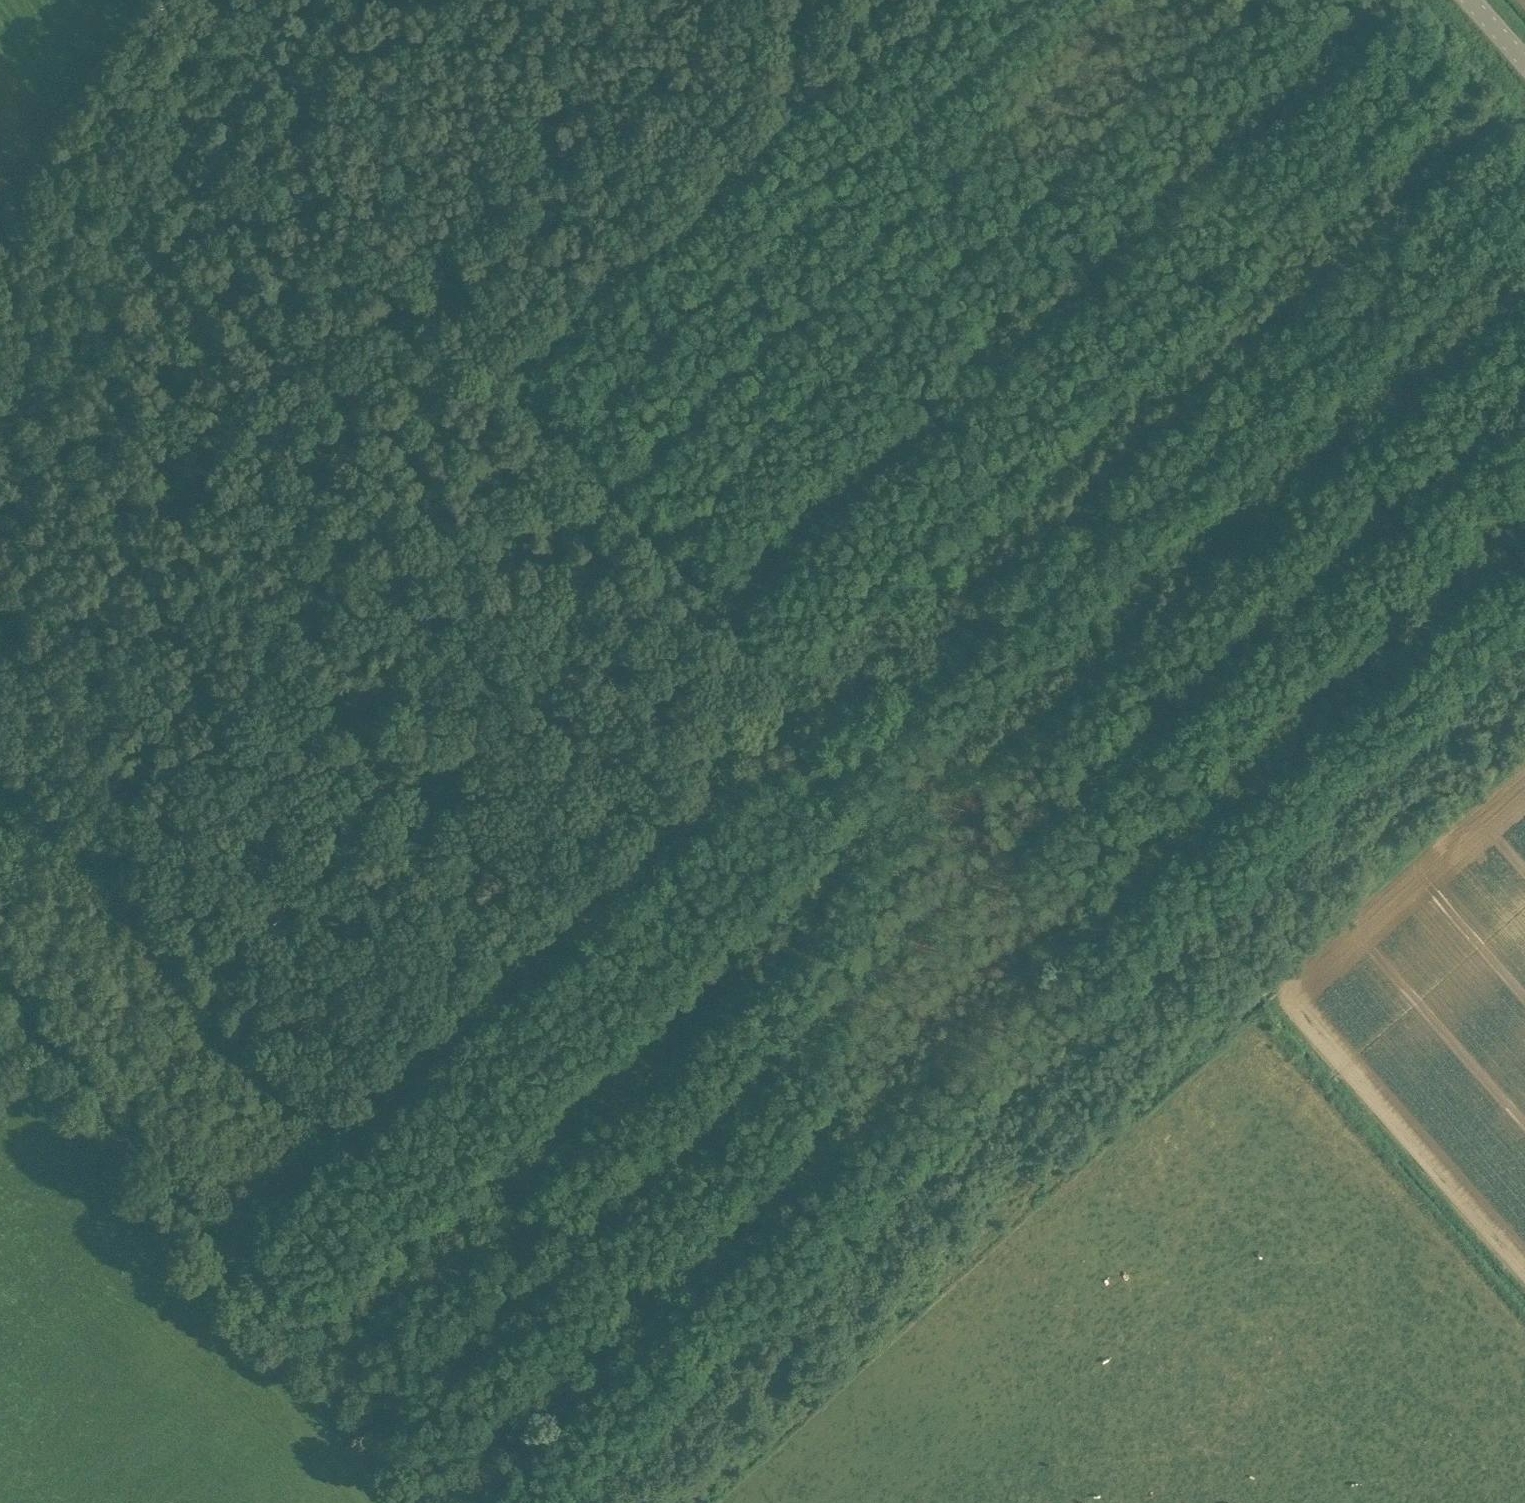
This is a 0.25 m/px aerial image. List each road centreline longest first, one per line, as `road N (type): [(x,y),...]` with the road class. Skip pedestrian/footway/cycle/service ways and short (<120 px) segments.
road 1 (track): [(416,1502),(0,1048)]
road 2 (track): [(0,245),(172,0)]

